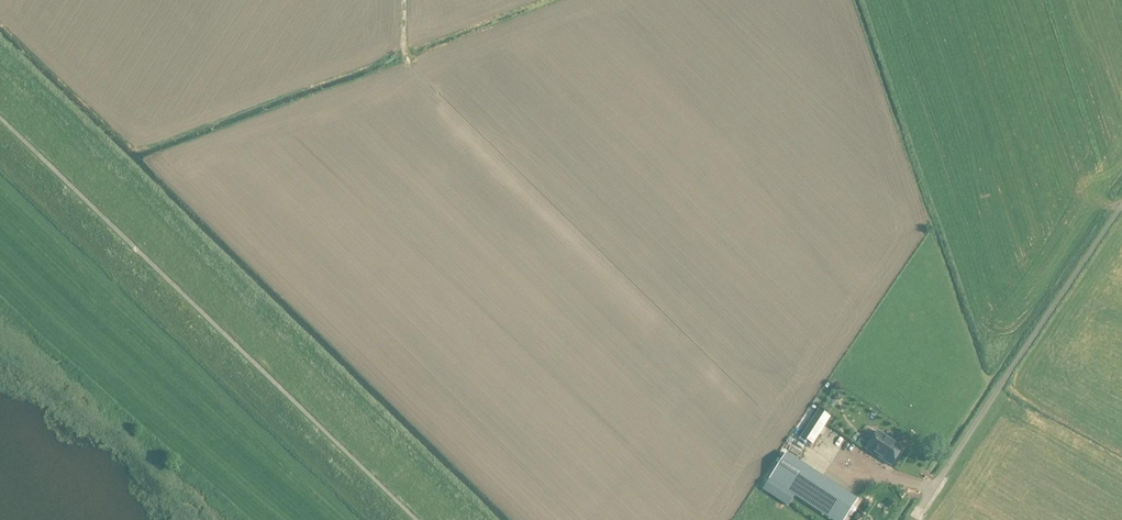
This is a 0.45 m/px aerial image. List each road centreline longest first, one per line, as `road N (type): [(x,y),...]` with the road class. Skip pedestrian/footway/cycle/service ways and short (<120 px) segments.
road 1 (unclassified): [(920,507),(1121,205)]

